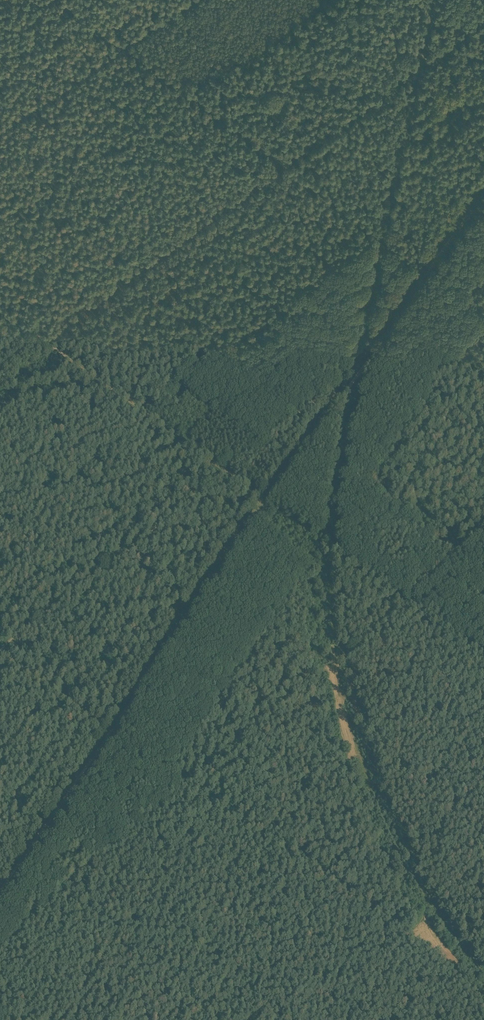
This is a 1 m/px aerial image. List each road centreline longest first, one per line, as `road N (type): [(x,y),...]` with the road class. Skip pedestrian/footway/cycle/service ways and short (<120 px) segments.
road 1 (track): [(0,642),(223,467),(272,418),(380,235)]
road 2 (track): [(0,892),(270,500)]
road 3 (track): [(284,166),(0,371)]
road 4 (track): [(0,309),(270,500)]
road 5 (track): [(270,500),(426,274)]
road 6 (track): [(284,166),(483,26)]
road 7 (track): [(337,661),(483,536)]
road 8 (track): [(0,128),(123,46)]
road 9 (track): [(0,651),(117,732)]

